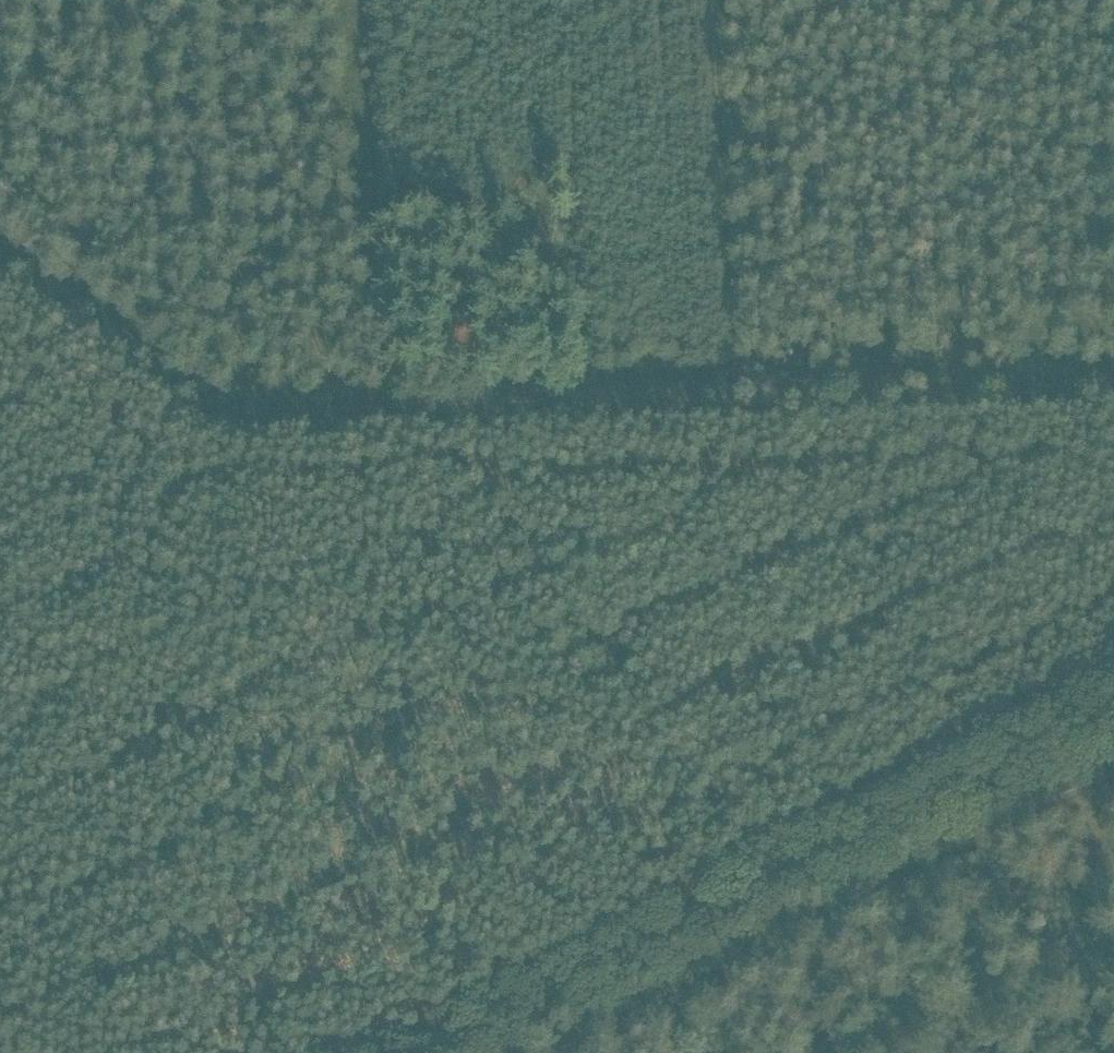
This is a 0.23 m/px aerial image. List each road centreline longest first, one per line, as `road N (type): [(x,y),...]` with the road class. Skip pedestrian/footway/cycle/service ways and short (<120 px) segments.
road 1 (track): [(571,1052),(693,991)]

